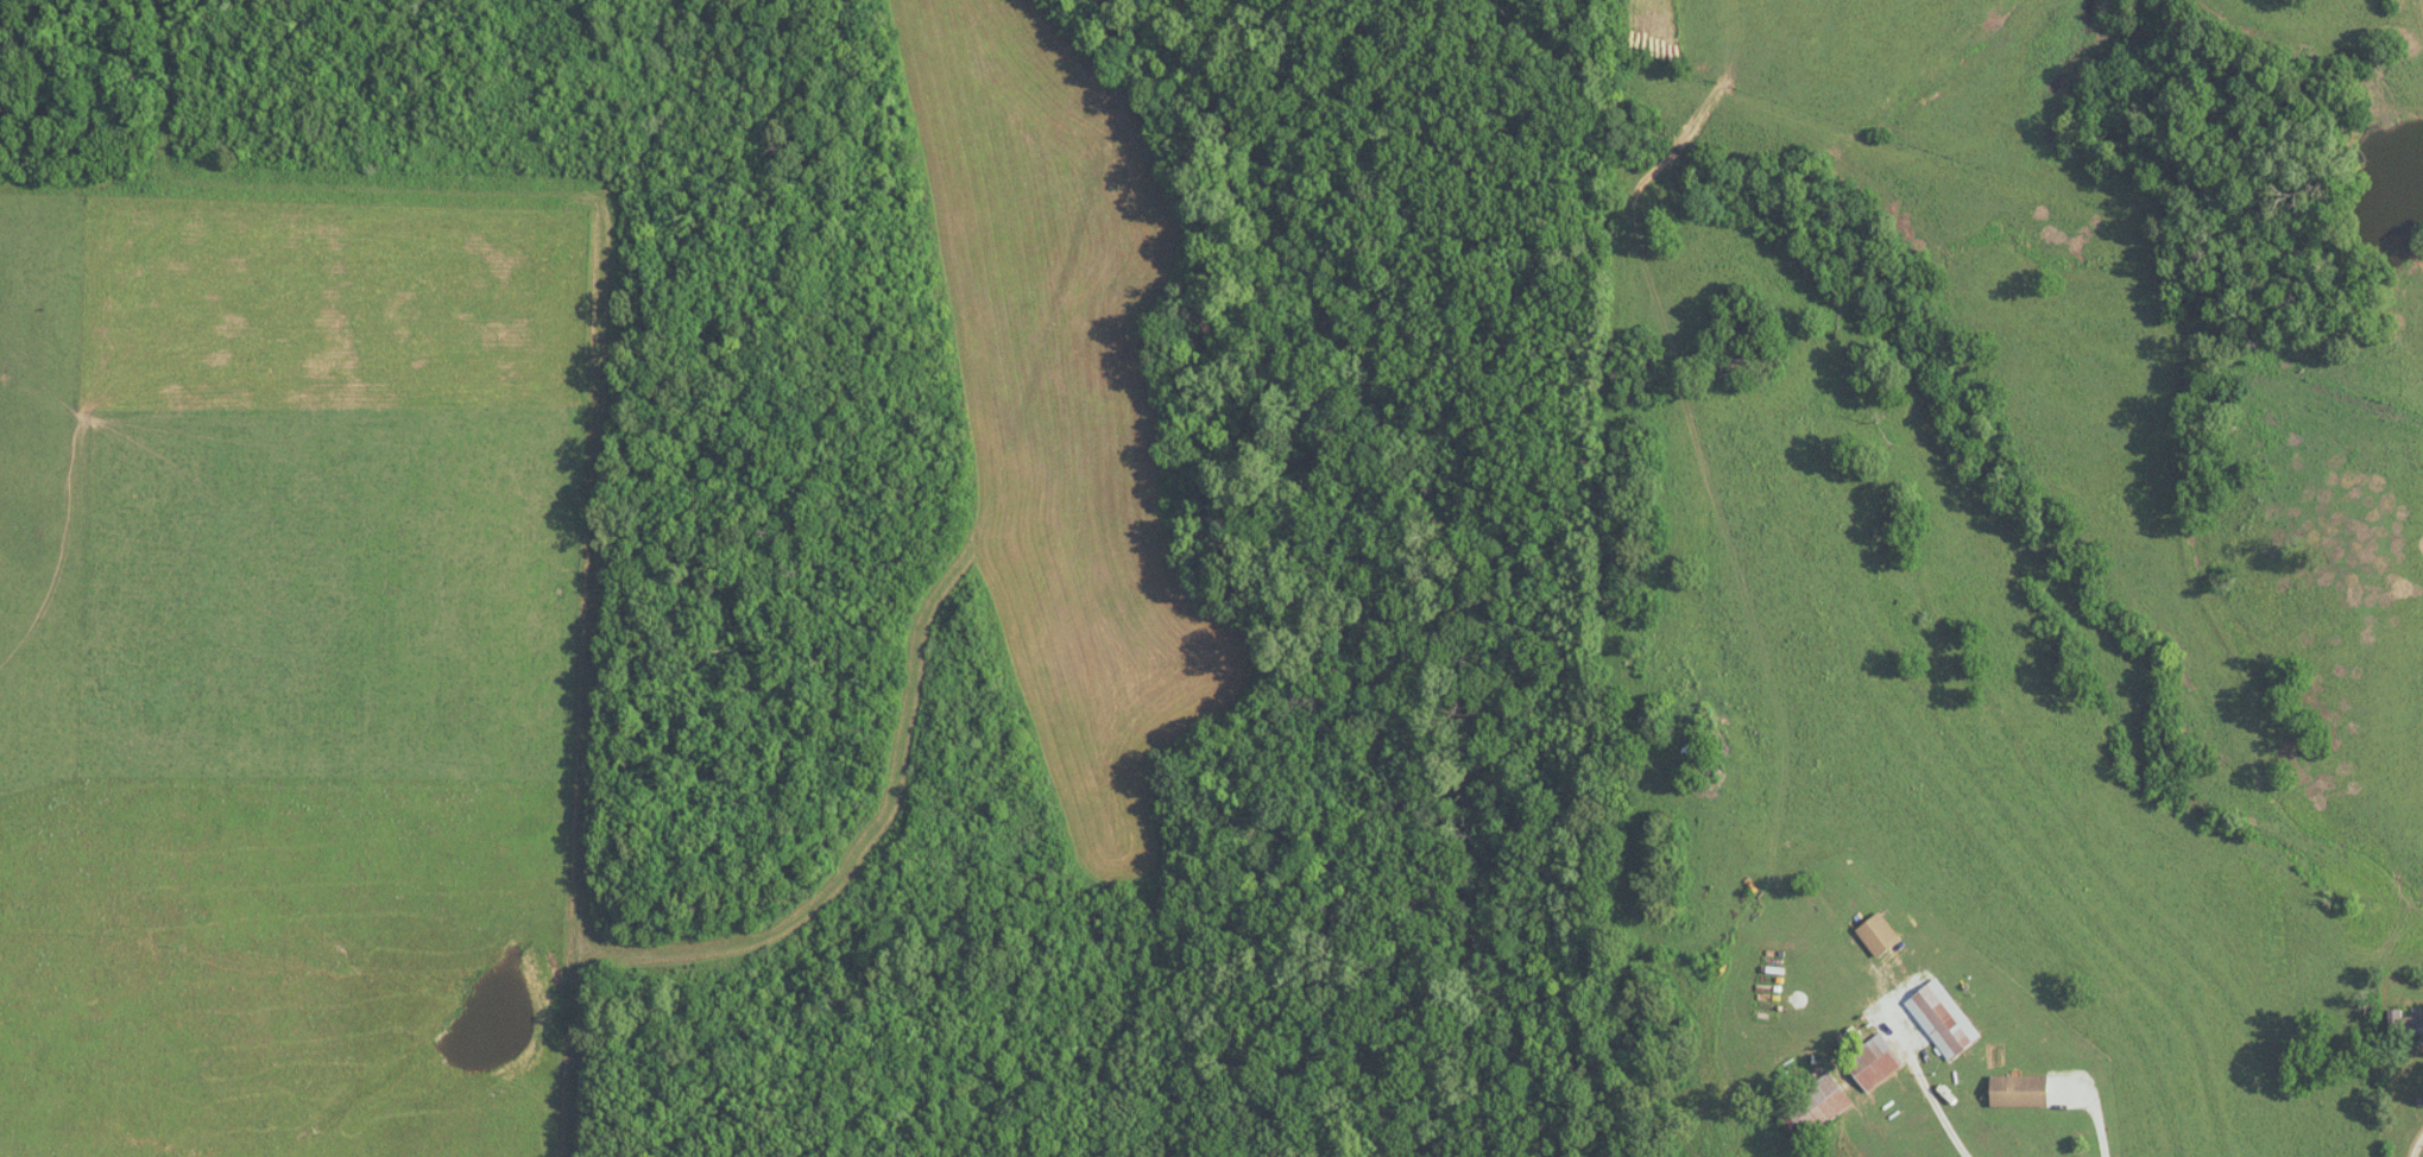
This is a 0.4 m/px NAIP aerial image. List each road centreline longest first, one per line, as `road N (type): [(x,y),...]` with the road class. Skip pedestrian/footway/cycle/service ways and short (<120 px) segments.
road 1 (residential): [(1570,1156),(1588,316),(1582,279),(1529,264)]

